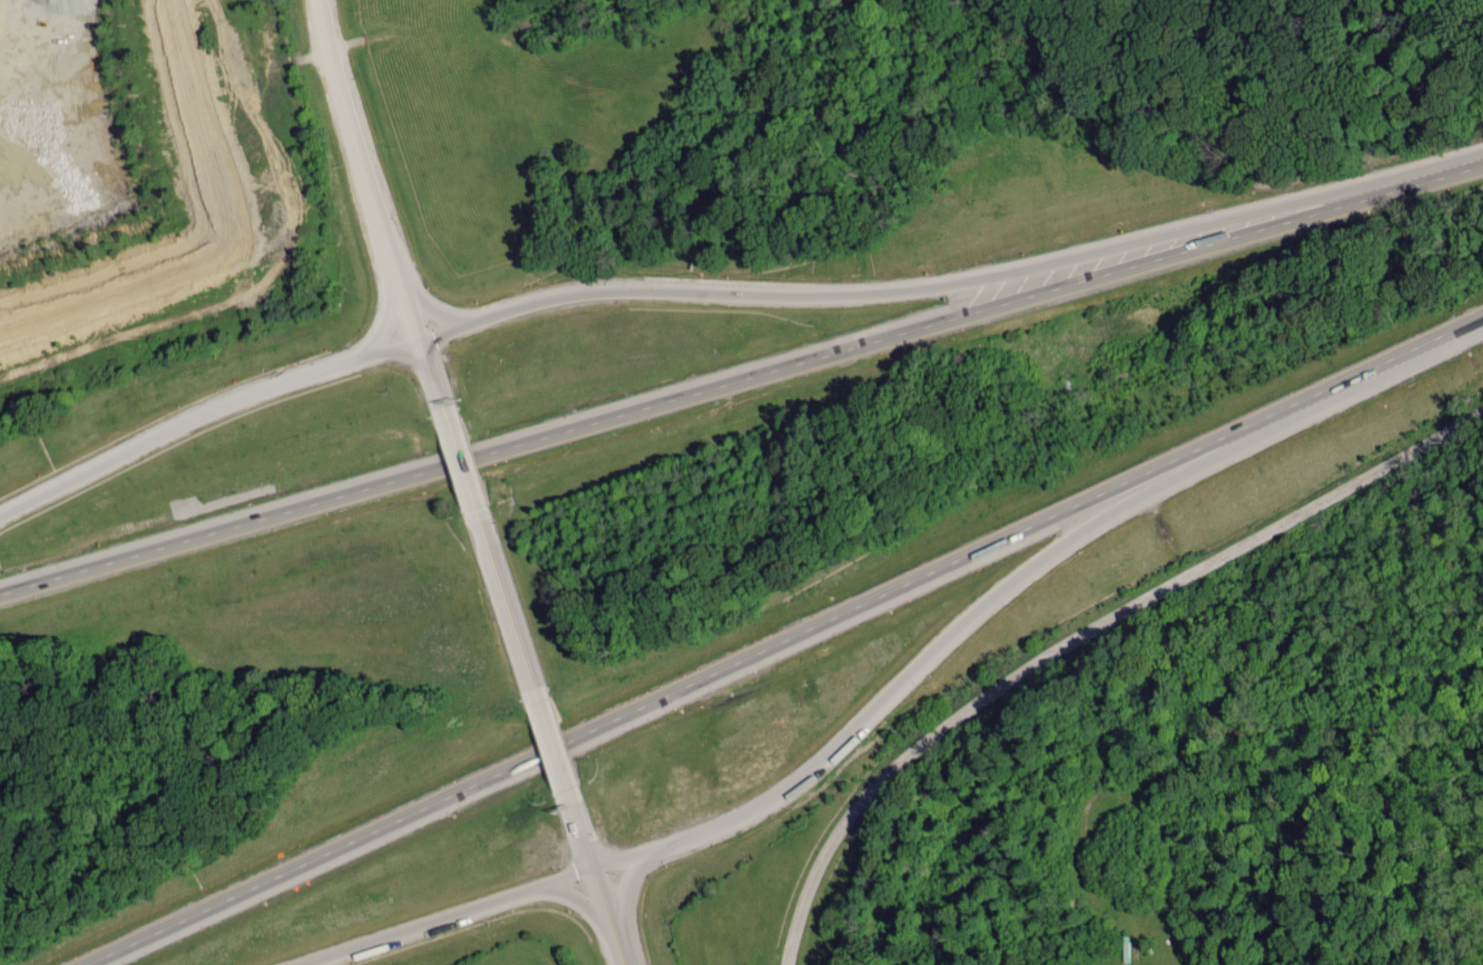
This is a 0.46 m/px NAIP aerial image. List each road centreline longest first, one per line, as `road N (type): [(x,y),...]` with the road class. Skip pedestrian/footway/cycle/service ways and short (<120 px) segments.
road 1 (motorway): [(1482,162),(906,337),(0,593)]
road 2 (motorway): [(95,964),(391,834),(566,742),(1482,319)]
road 3 (motorway): [(357,950),(600,880),(812,779),(924,660),(1015,579),(1296,407)]
road 4 (motorway): [(1388,189),(981,277),(860,289),(585,288),(417,329)]
road 5 (residential): [(789,964),(837,830),(995,686),(1174,584)]
road 6 (motorway): [(417,329),(174,422),(0,513)]
road 7 (primary): [(440,386),(334,63),(326,0)]
road 8 (residential): [(1174,584),(1482,421)]
road 9 (primary): [(542,700),(479,506)]
road 10 (primary): [(630,964),(583,827)]
road 11 (primary): [(583,827),(542,700)]
road 12 (primary): [(479,506),(440,386)]

